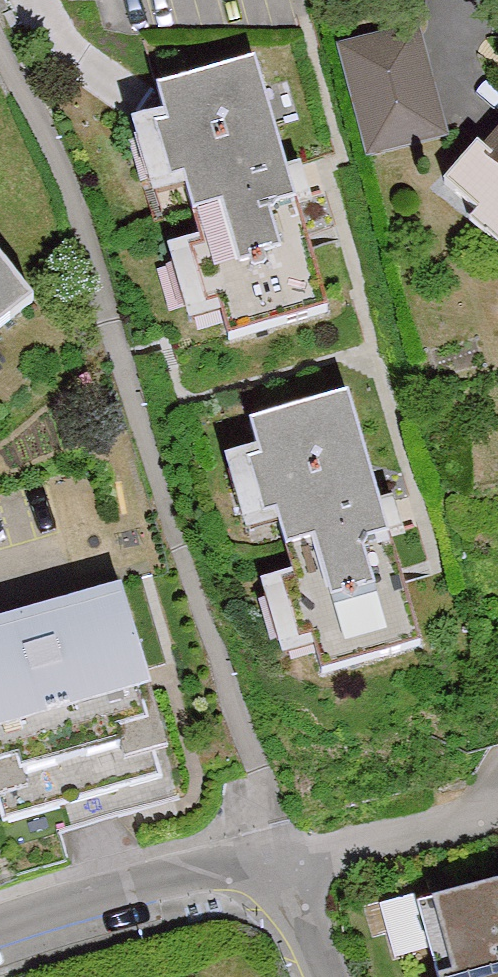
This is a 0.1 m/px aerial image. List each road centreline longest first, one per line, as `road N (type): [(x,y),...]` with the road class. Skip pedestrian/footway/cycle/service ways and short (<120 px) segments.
road 1 (residential): [(281,859),(0,937)]
road 2 (residential): [(281,859),(497,813)]
road 3 (residential): [(281,859),(330,976)]

